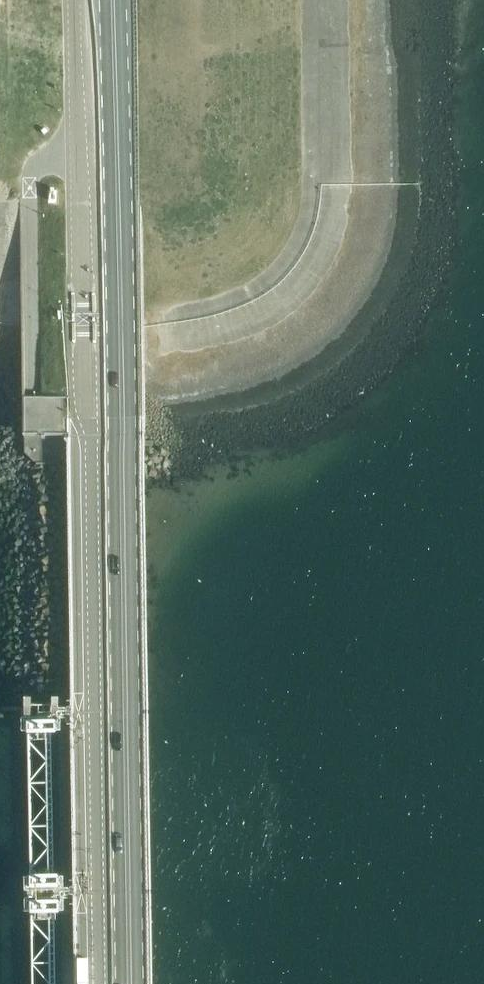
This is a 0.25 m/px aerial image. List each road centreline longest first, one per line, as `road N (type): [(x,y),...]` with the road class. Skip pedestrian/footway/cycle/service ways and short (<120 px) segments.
road 1 (unclassified): [(93,983),(74,0)]
road 2 (primary): [(132,983),(115,0)]

